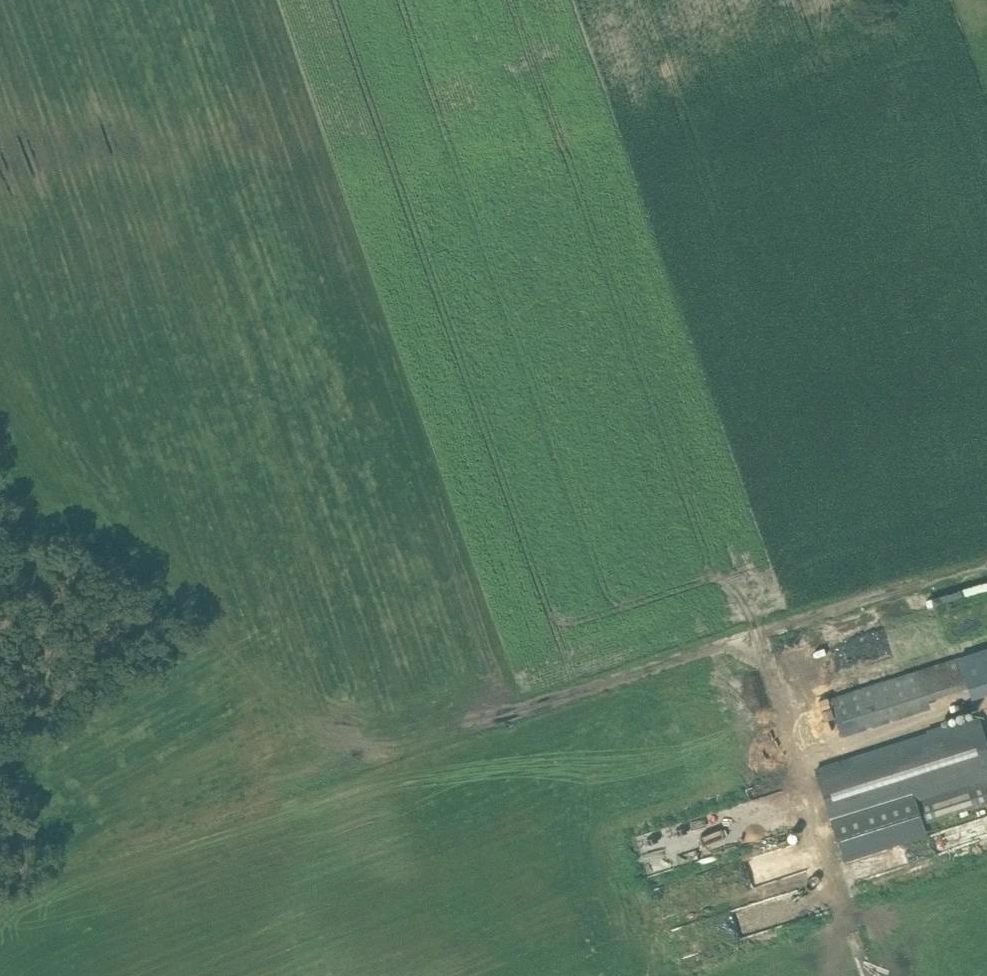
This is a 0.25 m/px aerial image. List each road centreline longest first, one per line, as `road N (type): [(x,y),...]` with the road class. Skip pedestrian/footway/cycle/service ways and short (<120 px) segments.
road 1 (track): [(811,808),(620,164),(633,137),(936,0)]
road 2 (unclassified): [(811,808),(848,902),(986,856)]

